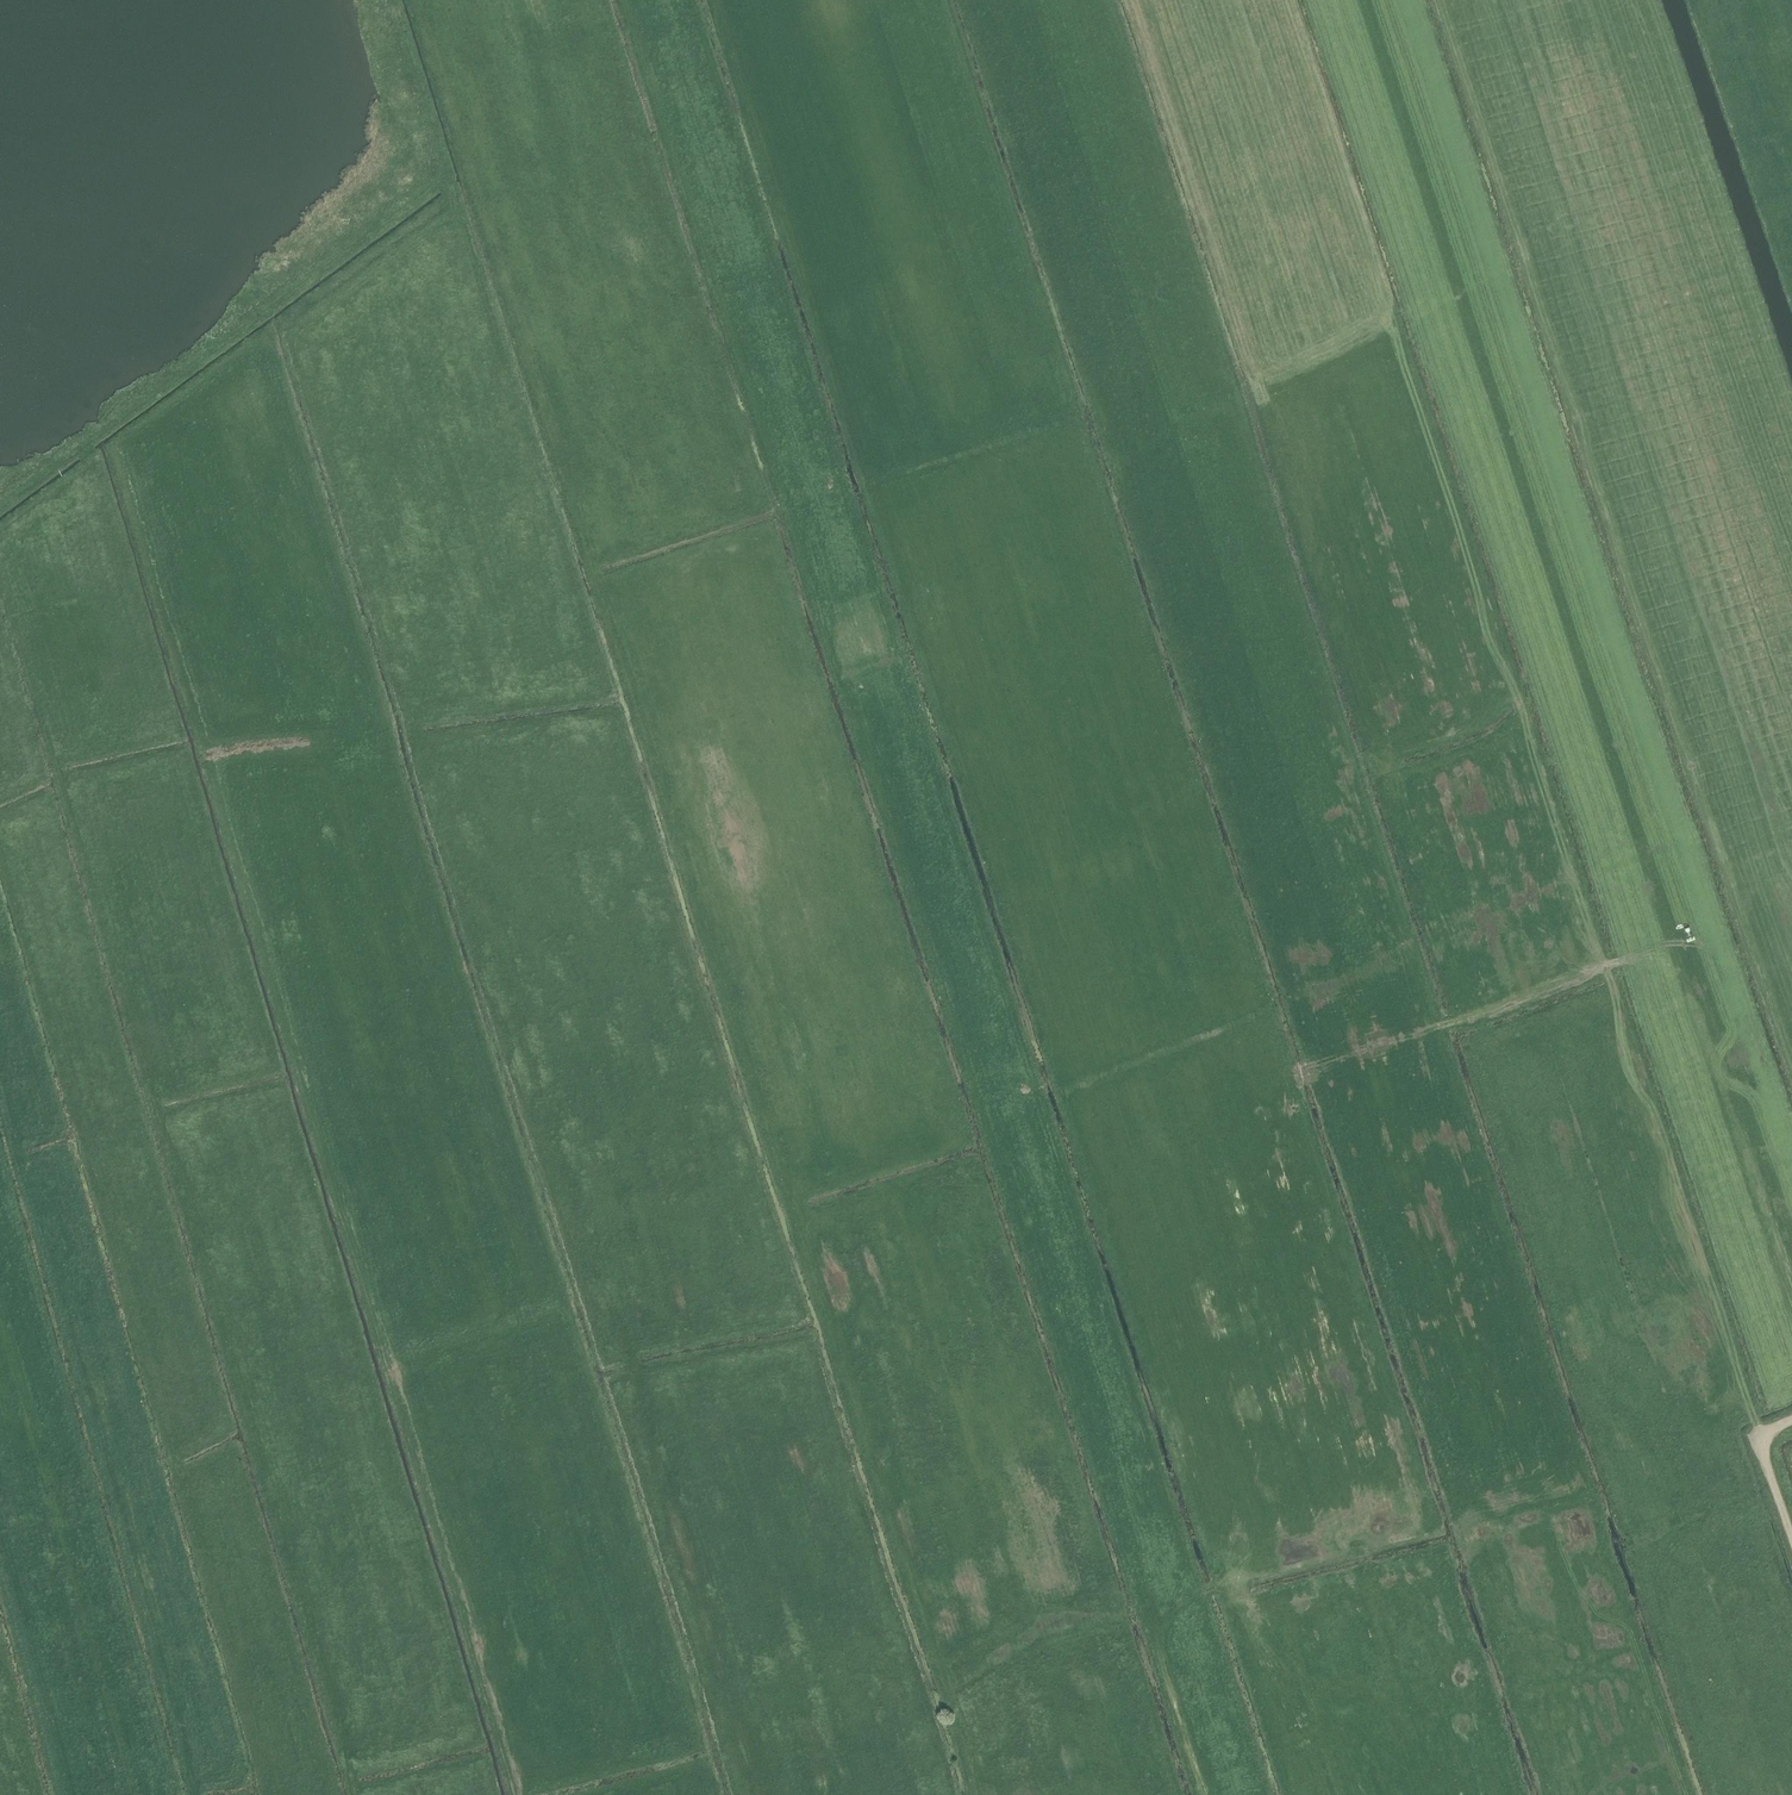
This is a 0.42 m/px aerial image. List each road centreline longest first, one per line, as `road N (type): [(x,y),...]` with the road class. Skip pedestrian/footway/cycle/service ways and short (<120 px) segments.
road 1 (unclassified): [(1791,1543),(1761,1438),(1791,1420)]

